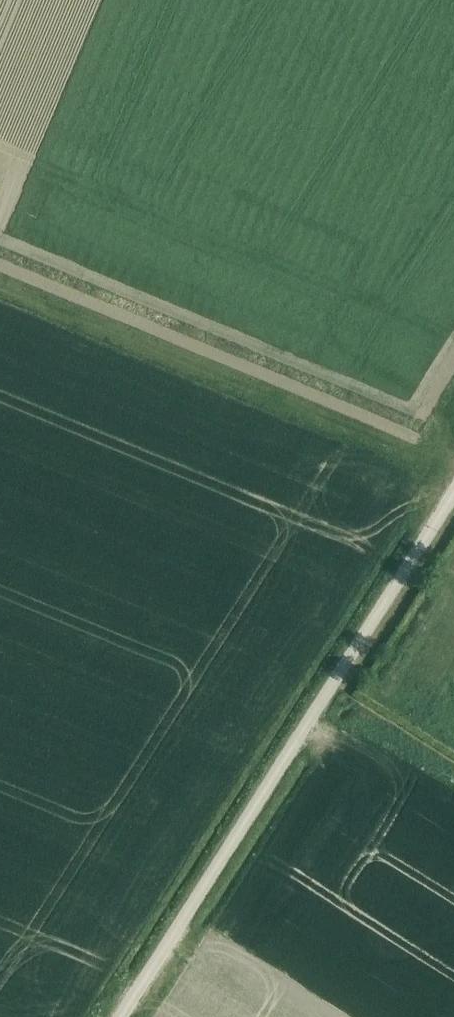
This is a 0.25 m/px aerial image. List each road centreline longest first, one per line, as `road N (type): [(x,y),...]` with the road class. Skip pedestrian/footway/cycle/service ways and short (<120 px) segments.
road 1 (unclassified): [(120,1016),(453,494)]

